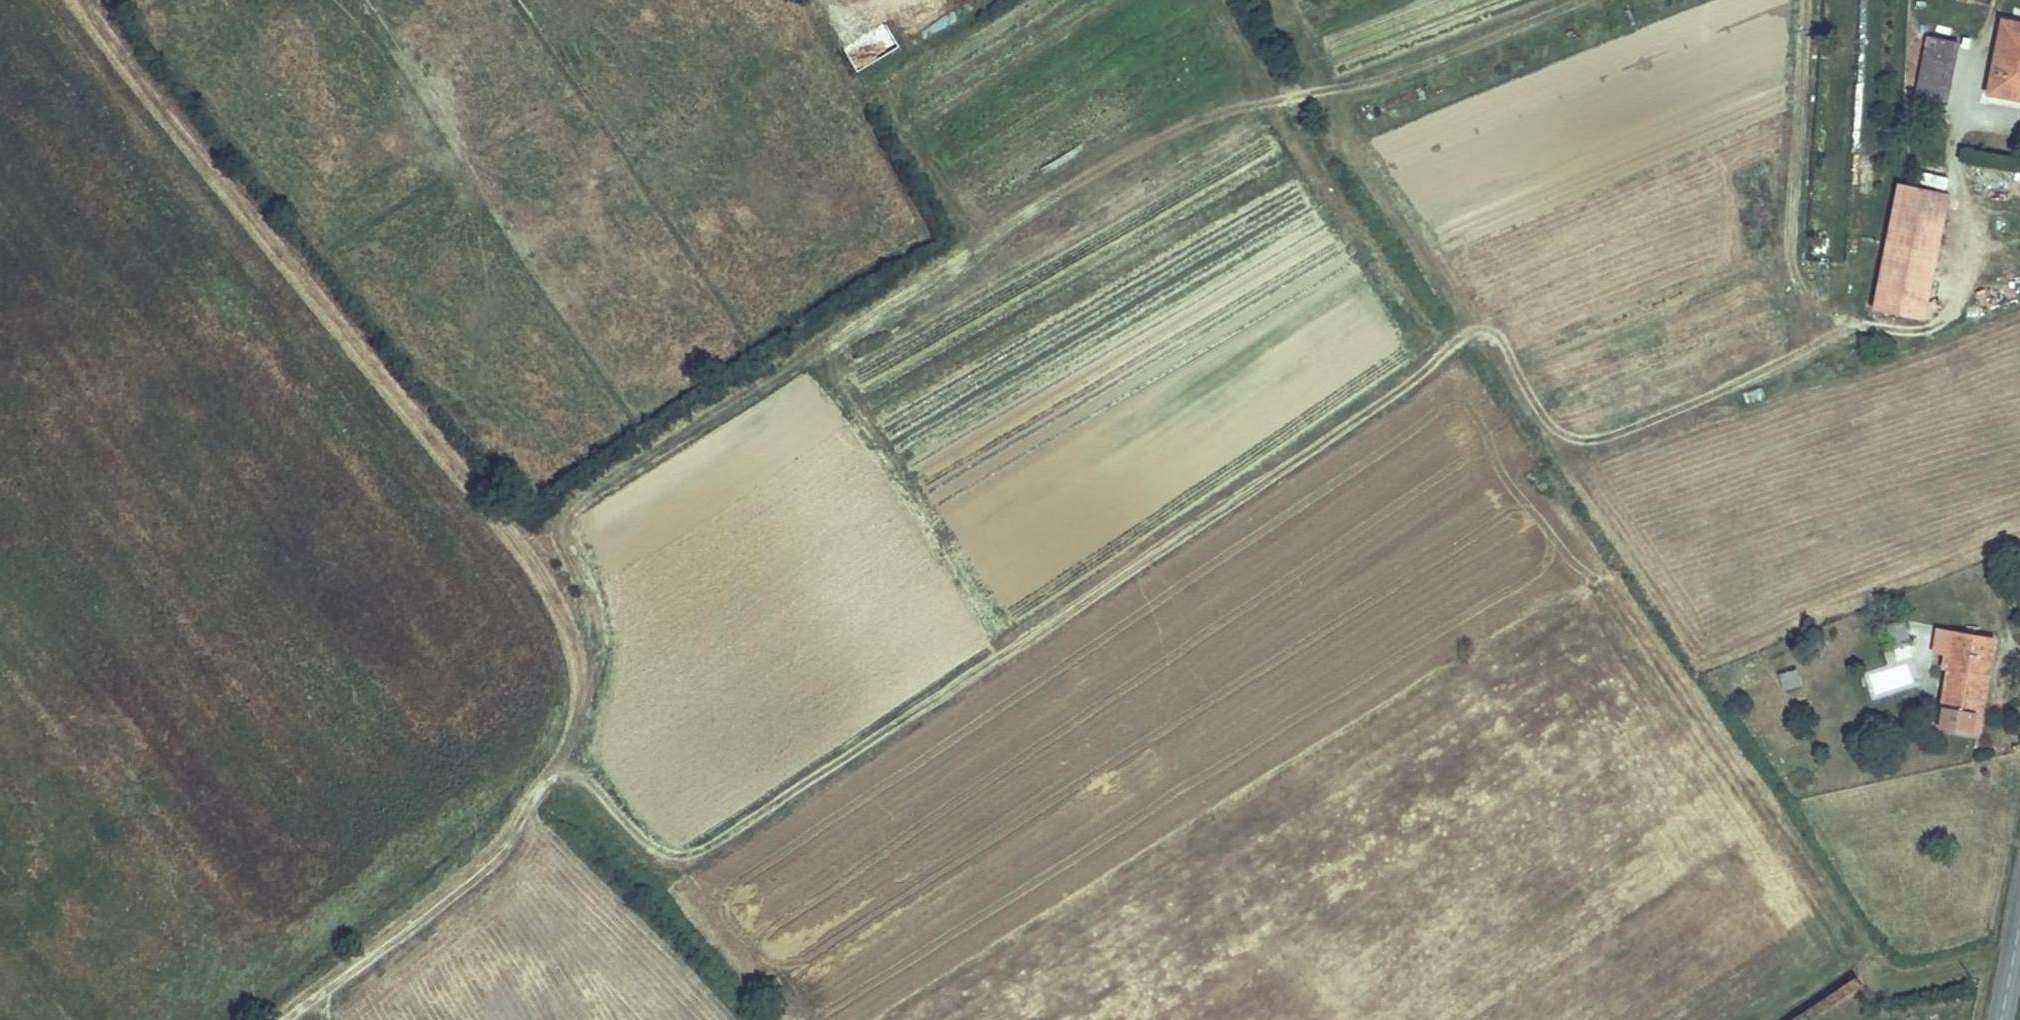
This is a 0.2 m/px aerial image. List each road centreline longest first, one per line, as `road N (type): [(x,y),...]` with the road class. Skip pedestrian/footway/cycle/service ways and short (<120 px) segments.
road 1 (track): [(274,1019),(492,852),(547,783),(579,719),(582,677),(574,635),(520,548),(170,117),(88,10),(90,0)]

